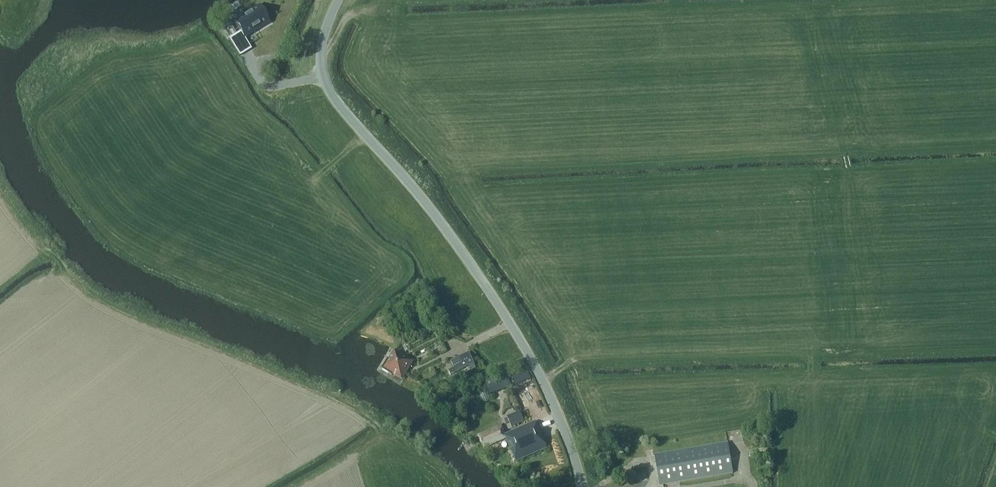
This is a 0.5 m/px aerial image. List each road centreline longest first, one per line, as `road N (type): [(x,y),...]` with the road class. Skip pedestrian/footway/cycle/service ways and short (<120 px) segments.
road 1 (unclassified): [(582,486),(541,375),(486,285),(417,191),(337,103),(320,51),(341,0)]

